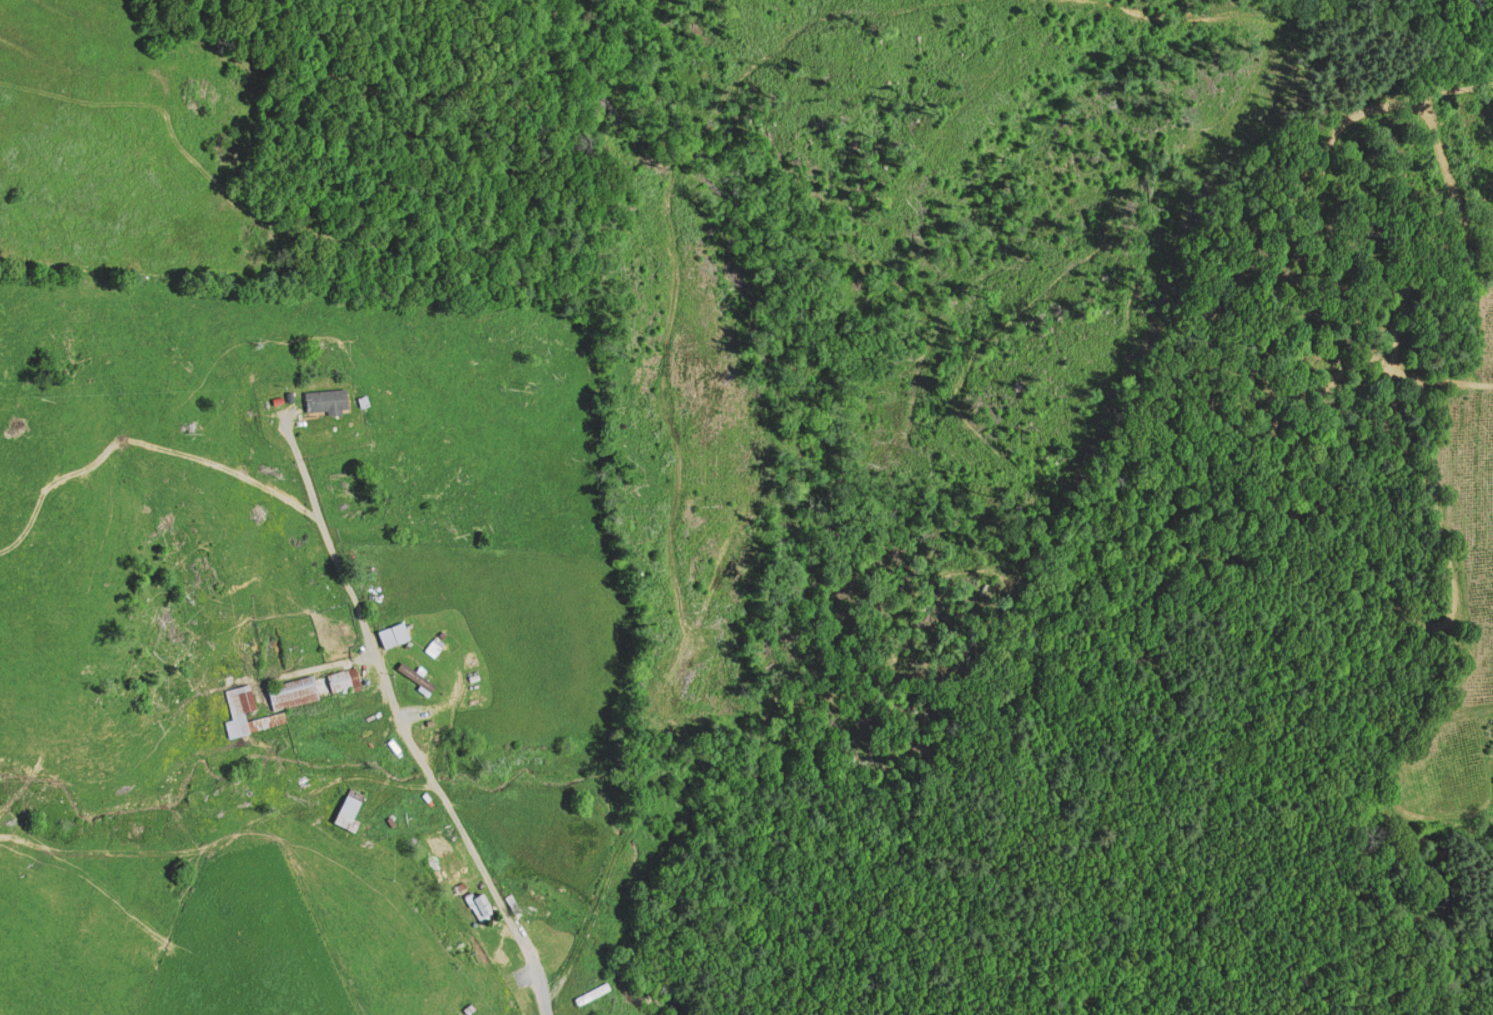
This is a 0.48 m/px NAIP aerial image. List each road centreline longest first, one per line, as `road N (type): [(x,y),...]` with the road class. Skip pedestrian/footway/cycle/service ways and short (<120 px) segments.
road 1 (residential): [(530,955),(415,752),(318,515)]

